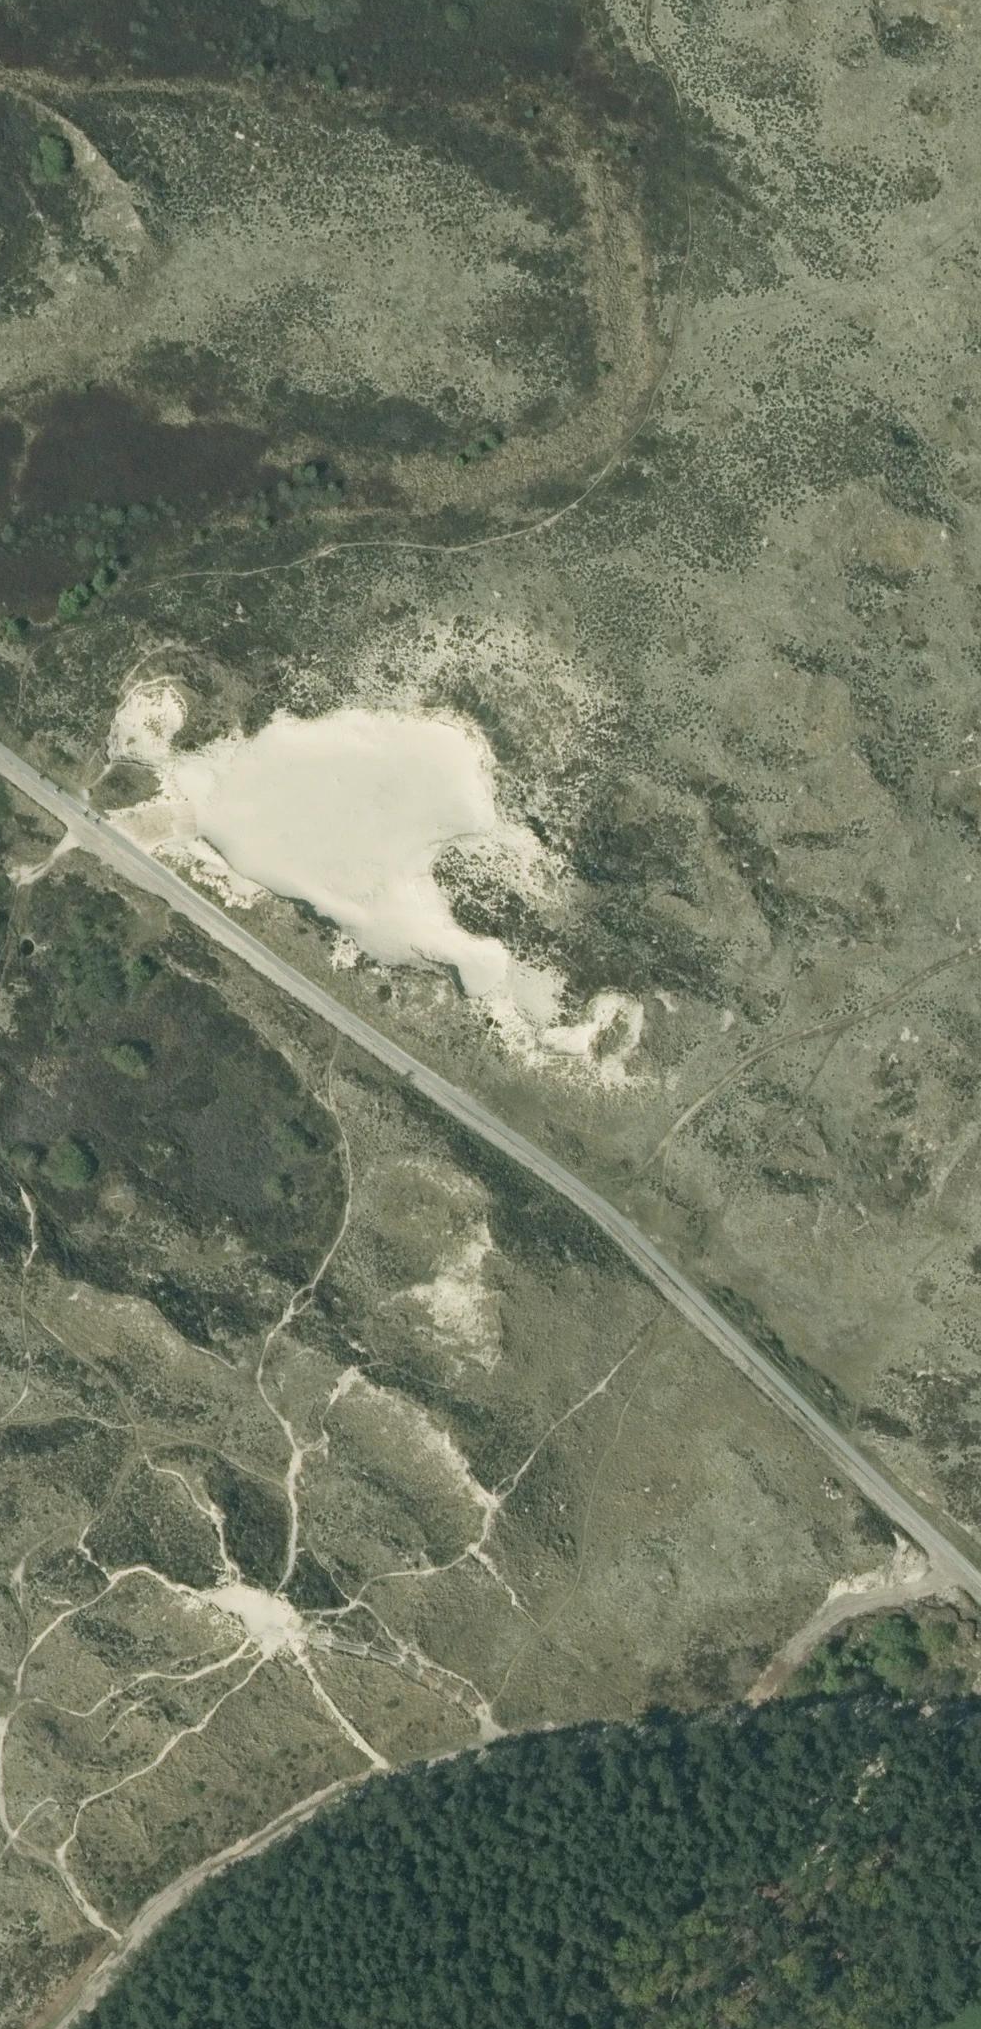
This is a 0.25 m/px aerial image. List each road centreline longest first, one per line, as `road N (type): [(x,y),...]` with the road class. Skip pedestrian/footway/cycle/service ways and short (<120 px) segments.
road 1 (track): [(62,2028),(179,1896),(302,1823),(496,1743)]
road 2 (track): [(980,1717),(830,1717),(708,1731),(618,1727),(496,1743)]

